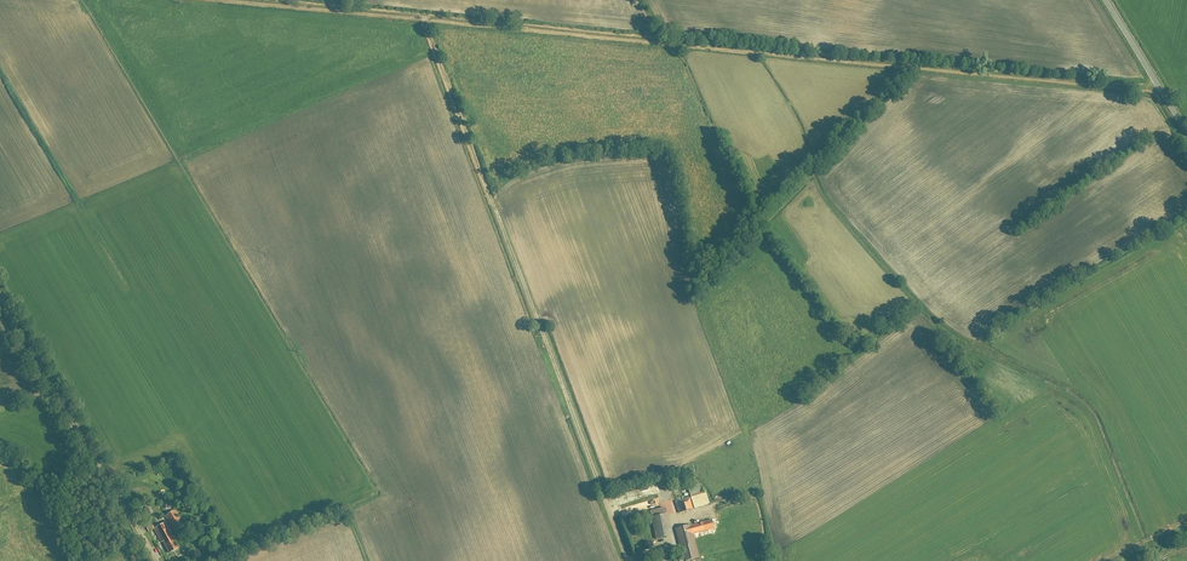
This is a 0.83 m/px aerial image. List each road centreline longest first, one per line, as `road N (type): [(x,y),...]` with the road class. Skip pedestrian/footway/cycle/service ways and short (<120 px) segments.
road 1 (track): [(221,0),(1161,89)]
road 2 (track): [(424,20),(617,526)]
road 3 (unclassified): [(153,560),(0,299)]
road 4 (unclassified): [(1107,0),(1186,131)]

